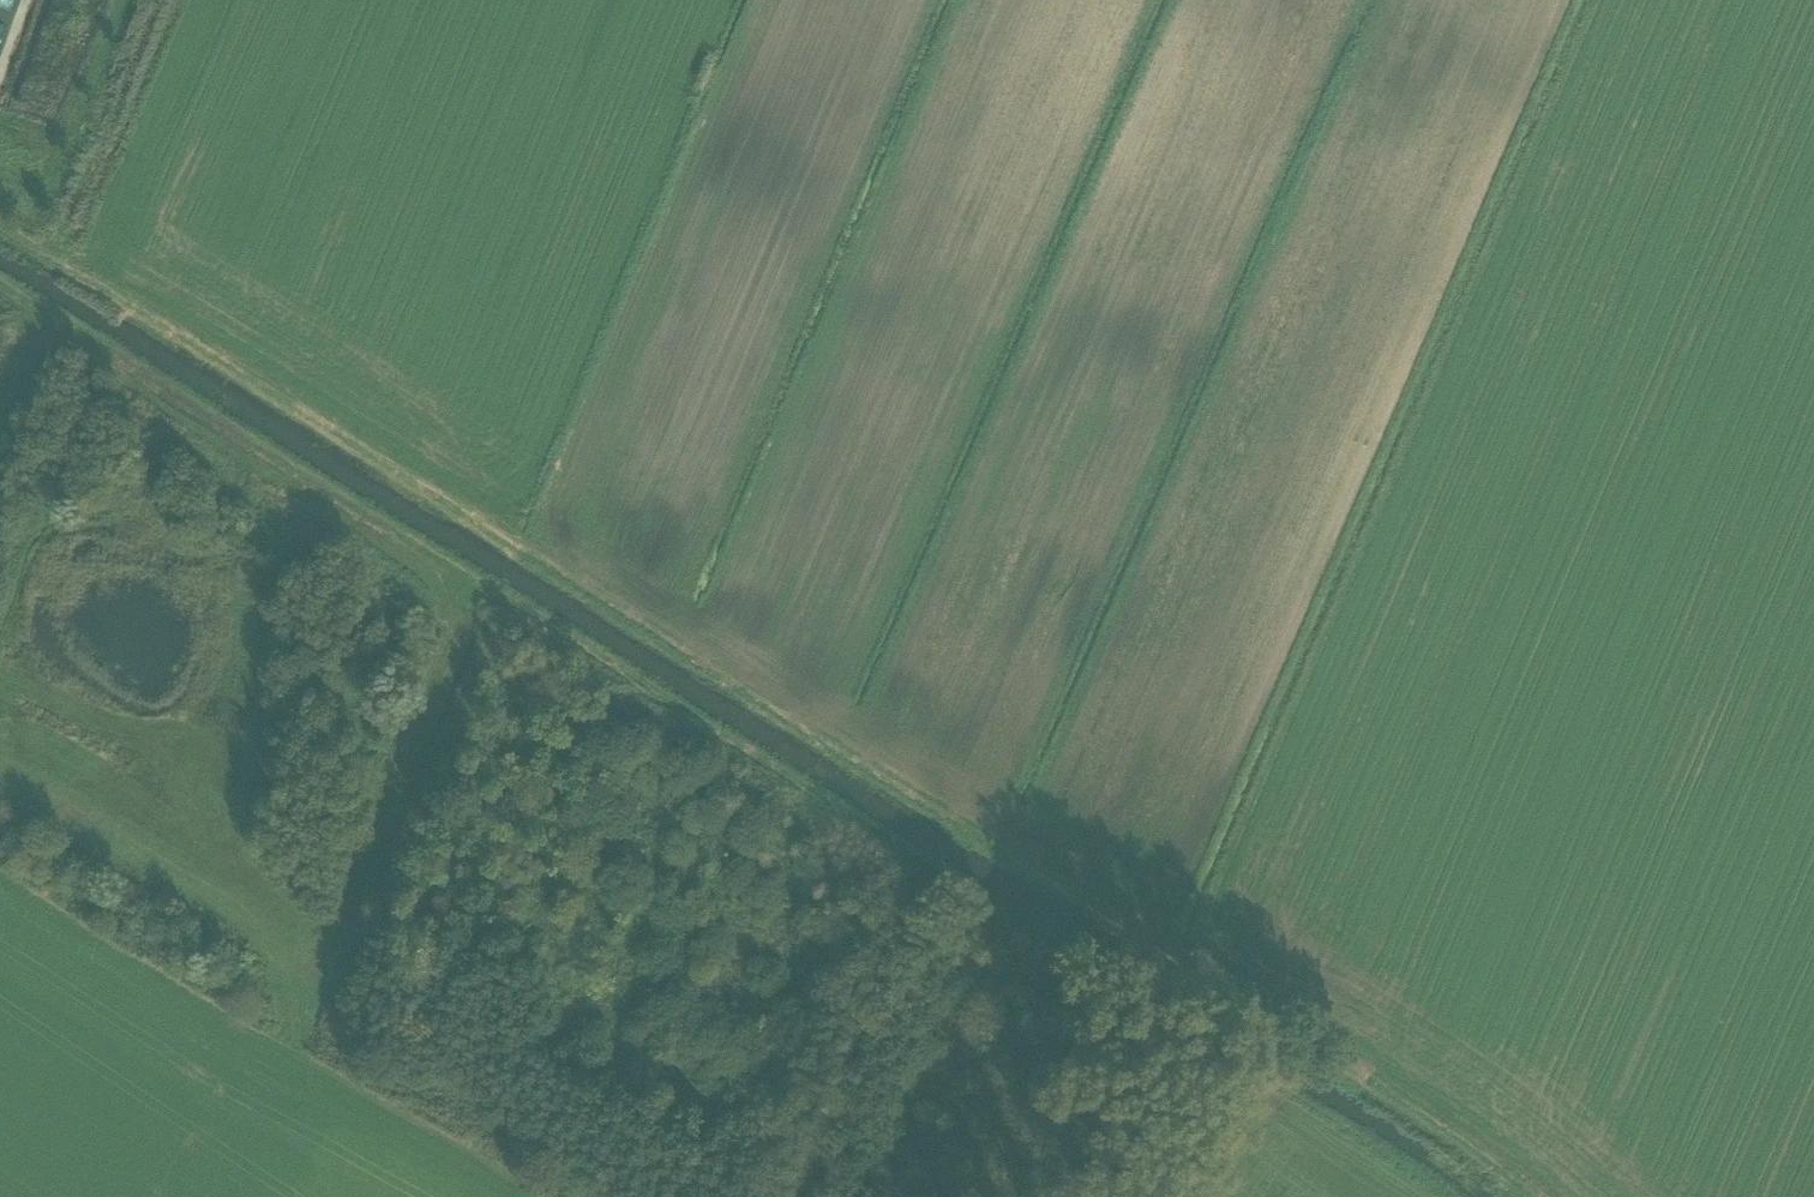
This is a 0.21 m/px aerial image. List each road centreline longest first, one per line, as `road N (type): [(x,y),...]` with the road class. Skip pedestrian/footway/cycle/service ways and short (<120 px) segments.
road 1 (track): [(929,871),(795,1196)]

